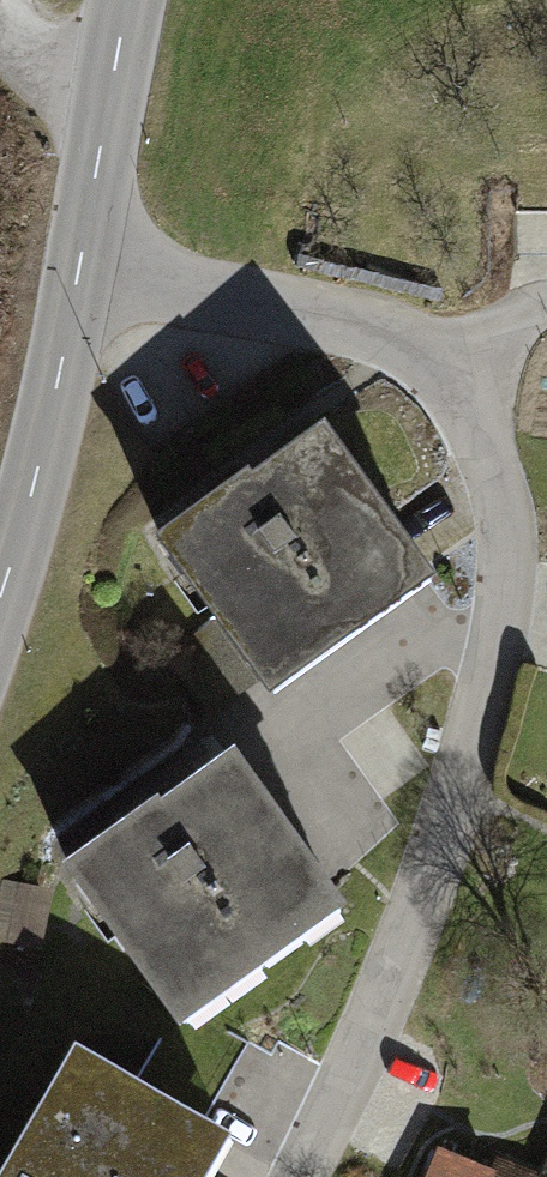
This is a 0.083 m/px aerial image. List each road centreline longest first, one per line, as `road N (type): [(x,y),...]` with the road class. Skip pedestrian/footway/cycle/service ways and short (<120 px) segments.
road 1 (residential): [(80,267),(406,343),(448,368),(484,436),(499,493),(501,602),(466,759),(408,934),(297,1176)]
road 2 (tertiary): [(80,267),(0,591)]
road 3 (tertiary): [(130,0),(80,267)]
road 4 (track): [(9,0),(27,48),(113,84)]

